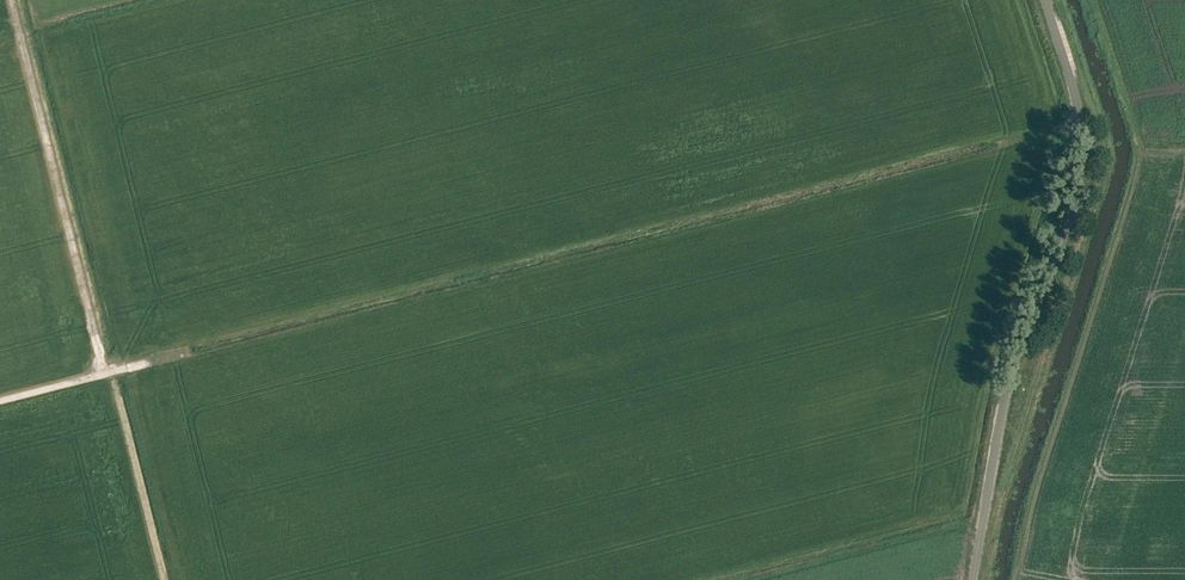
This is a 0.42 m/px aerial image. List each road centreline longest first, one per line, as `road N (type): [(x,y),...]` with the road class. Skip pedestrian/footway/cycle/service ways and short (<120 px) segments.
road 1 (unclassified): [(973,579),(1011,373),(1077,182),(1079,112),(1044,0)]

